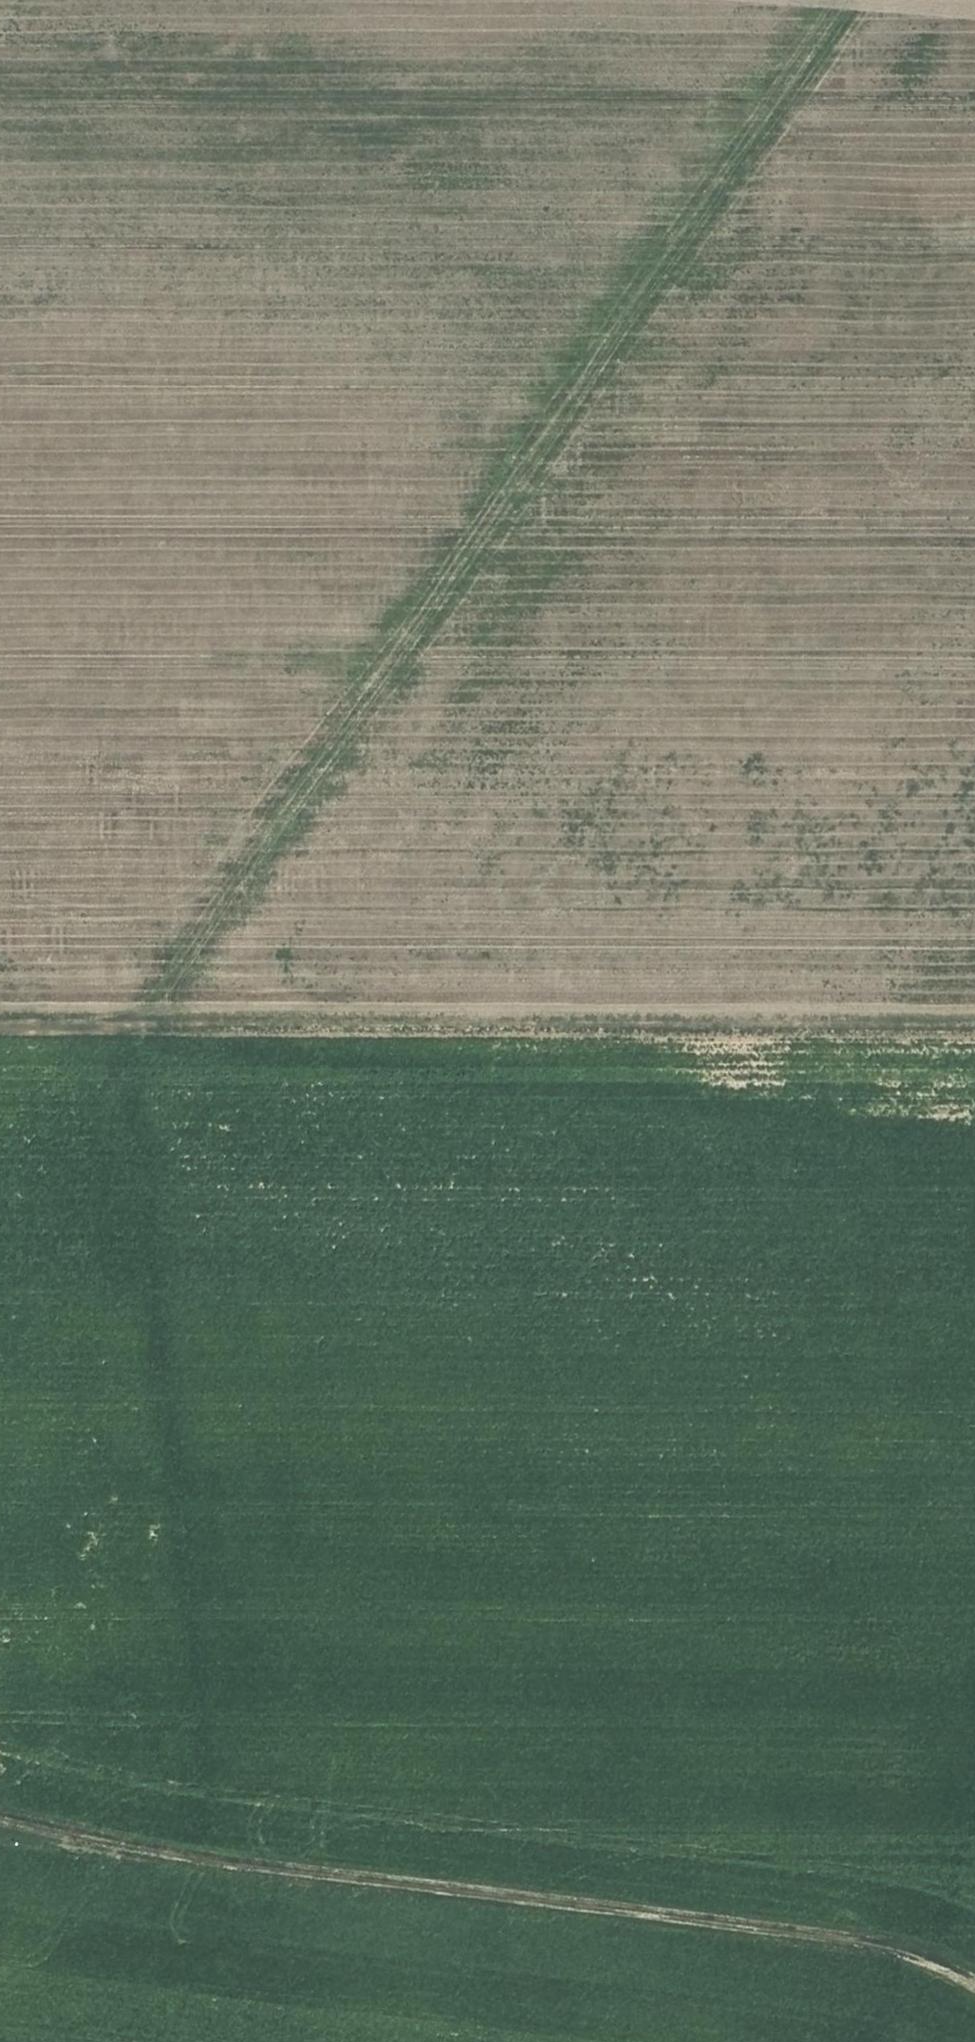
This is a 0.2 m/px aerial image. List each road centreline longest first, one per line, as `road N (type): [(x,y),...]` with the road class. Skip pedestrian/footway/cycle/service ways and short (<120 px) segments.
road 1 (track): [(144,1027),(154,1000),(843,0)]
road 2 (track): [(0,1812),(224,1849),(902,1931),(974,1976)]
road 3 (track): [(0,1014),(144,1027),(549,1010),(974,1016)]

